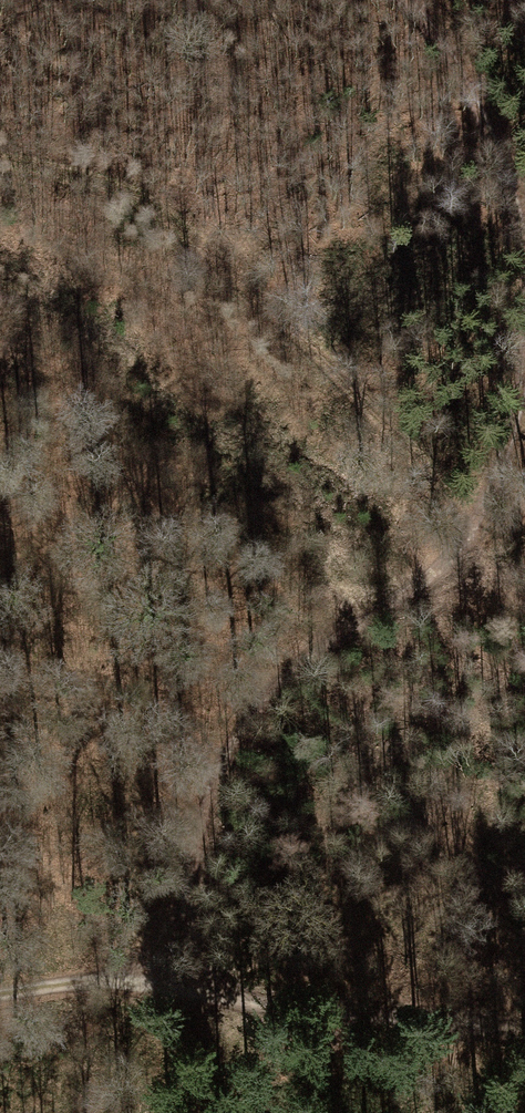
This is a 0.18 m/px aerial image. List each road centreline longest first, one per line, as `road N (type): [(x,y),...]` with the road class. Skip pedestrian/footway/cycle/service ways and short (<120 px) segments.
road 1 (track): [(524,374),(523,397),(466,542),(313,652),(245,718),(201,800),(183,907),(125,977)]
road 2 (track): [(466,542),(276,308),(179,226),(99,184),(0,164)]
road 3 (track): [(524,1028),(125,977),(0,995)]
road 4 (track): [(412,0),(449,33),(502,165),(524,258)]

